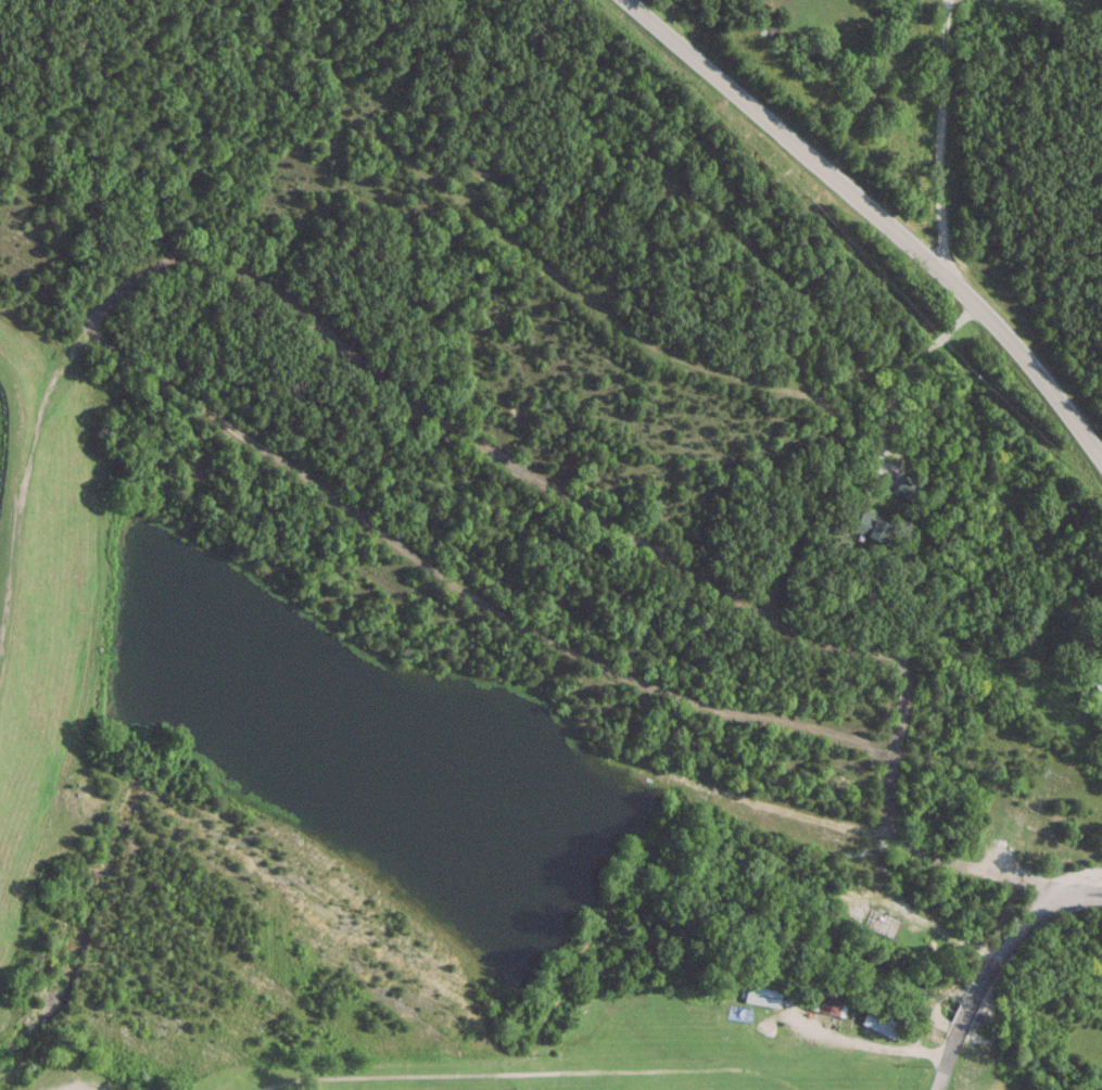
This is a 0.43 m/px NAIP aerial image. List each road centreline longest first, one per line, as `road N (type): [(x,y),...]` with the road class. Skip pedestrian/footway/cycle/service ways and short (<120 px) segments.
road 1 (residential): [(1049,893),(946,853),(919,739),(877,715),(573,650),(356,550),(63,339)]
road 2 (residential): [(773,620),(360,356),(237,264),(188,254),(107,269),(63,339)]
road 3 (residential): [(773,620),(850,465),(848,407),(813,371),(704,341),(620,287),(428,136)]
road 4 (tertiary): [(1101,459),(1002,330),(941,269),(625,0)]
road 5 (residential): [(63,339),(2,958)]
road 6 (residential): [(936,1089),(965,1017),(1049,893),(1101,893)]
road 7 (residential): [(941,269),(940,0)]
road 8 (residential): [(877,715),(866,669),(773,620)]

